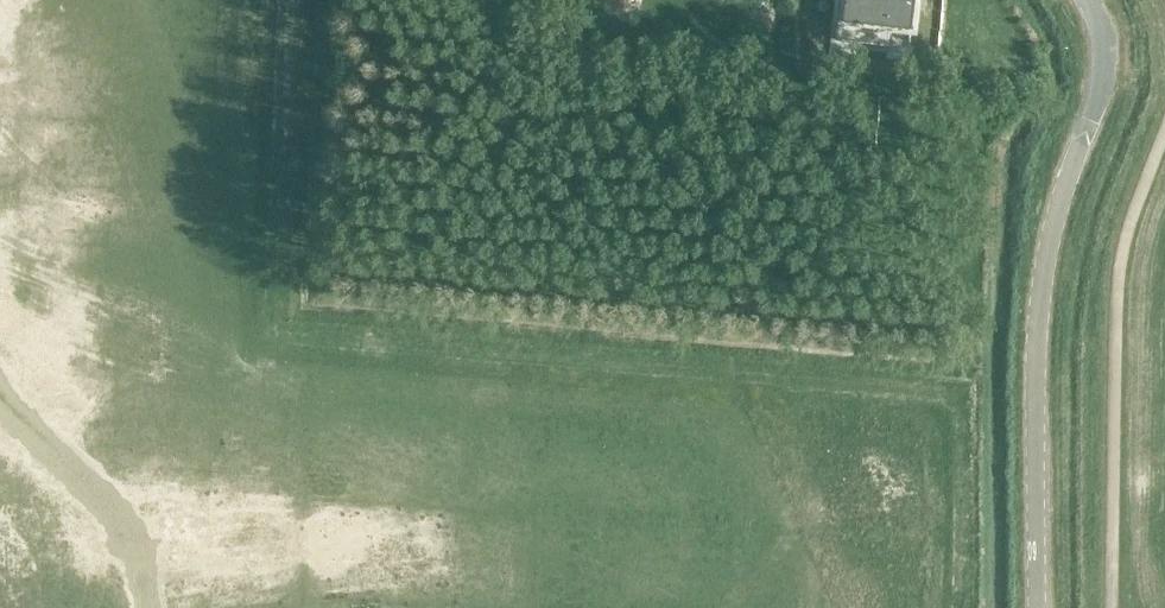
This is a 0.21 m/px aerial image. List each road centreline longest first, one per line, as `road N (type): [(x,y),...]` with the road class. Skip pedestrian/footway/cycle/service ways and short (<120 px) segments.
road 1 (unclassified): [(1037,607),(1034,382),(1043,281),(1103,69),(1100,30),(1085,0)]

